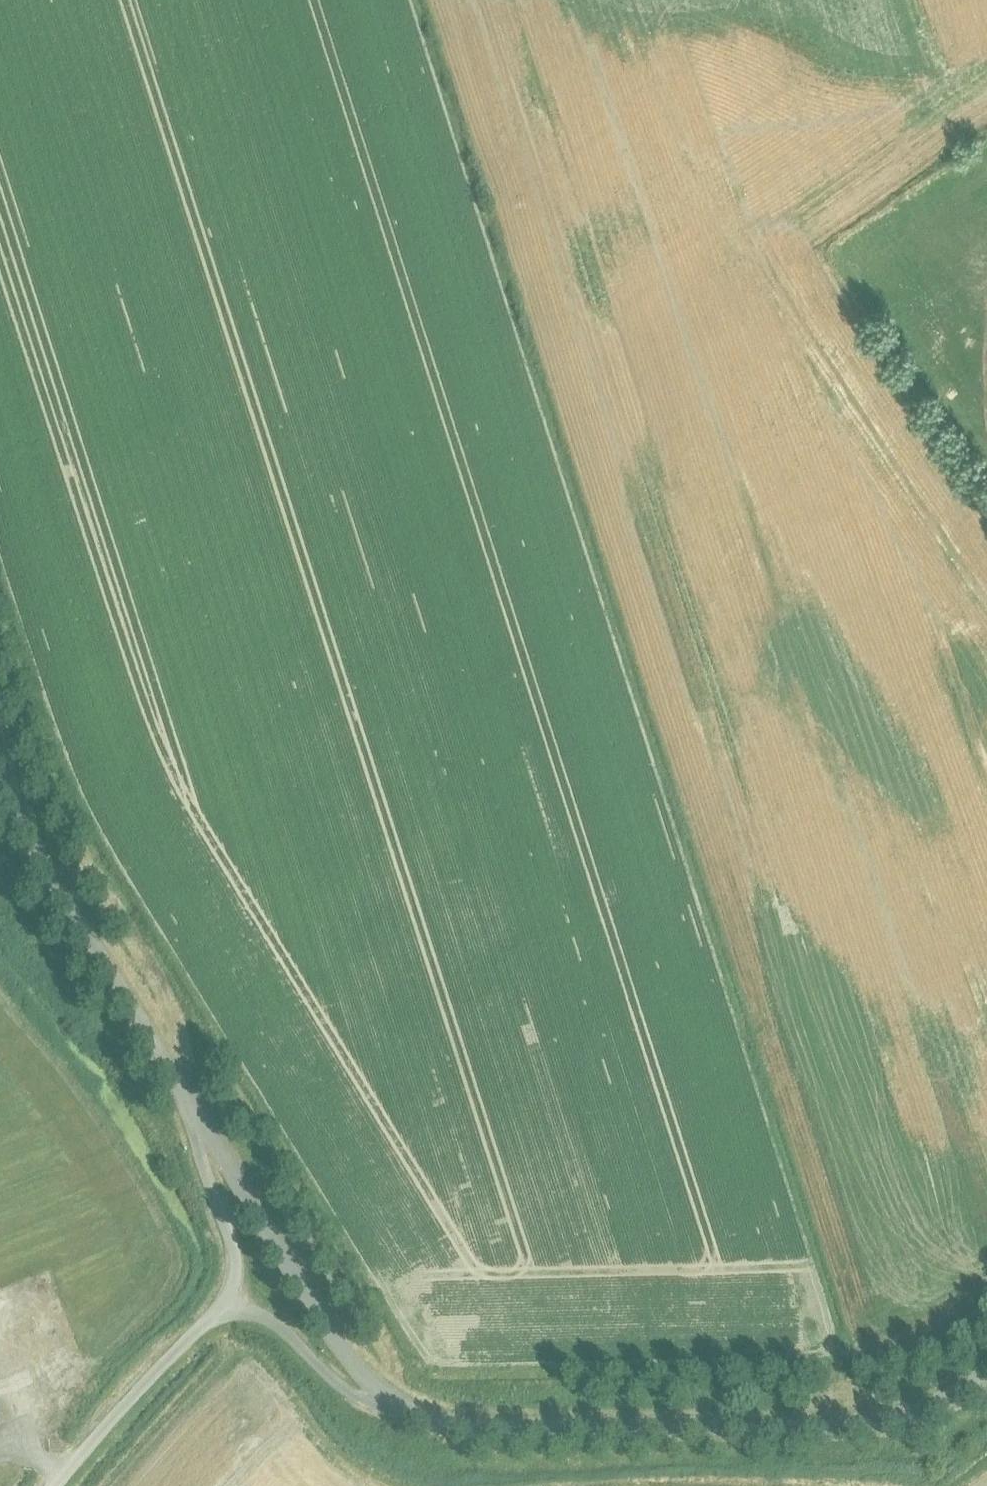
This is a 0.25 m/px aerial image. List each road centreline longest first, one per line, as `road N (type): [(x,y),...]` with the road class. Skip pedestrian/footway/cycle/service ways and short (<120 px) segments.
road 1 (tertiary): [(986,1372),(918,1414),(875,1424),(472,1428),(400,1406)]
road 2 (tertiary): [(194,1116),(49,883),(0,769)]
road 3 (tertiary): [(400,1406),(338,1346),(194,1116)]
road 4 (unclassified): [(51,1485),(217,1316)]
road 5 (unclassified): [(217,1316),(262,1320),(348,1394),(365,1404),(400,1406)]
road 6 (unclassified): [(217,1316),(233,1257),(194,1116)]

